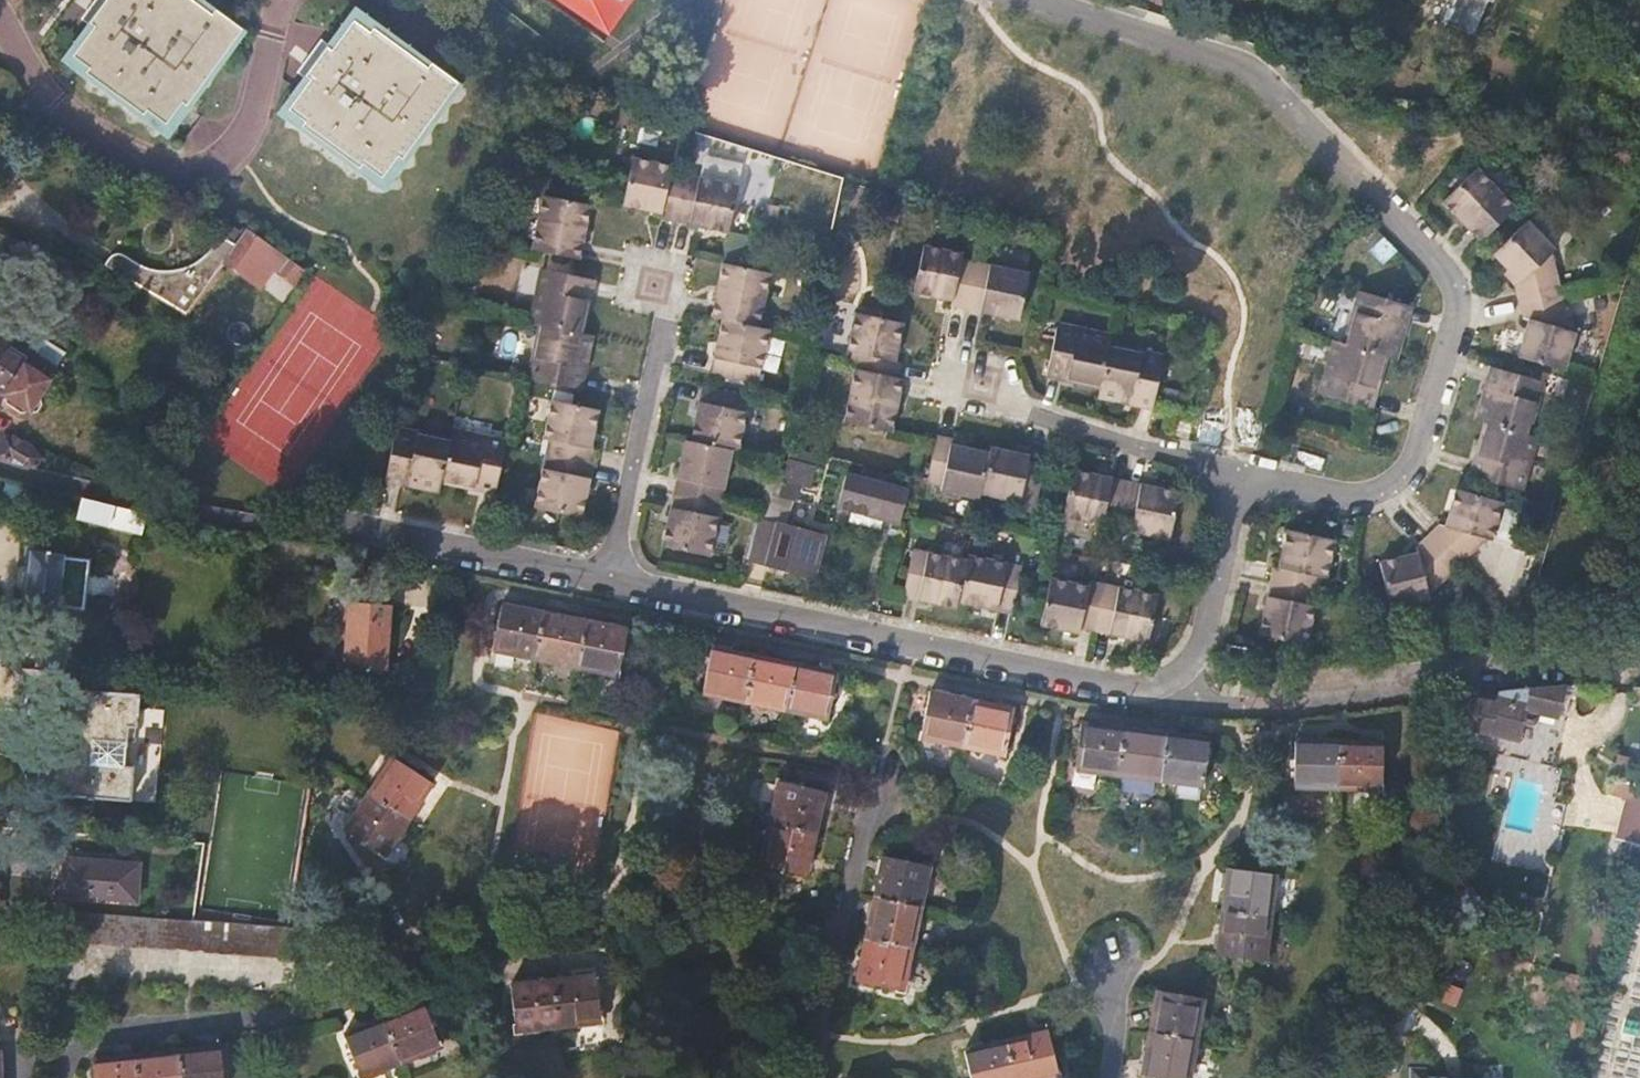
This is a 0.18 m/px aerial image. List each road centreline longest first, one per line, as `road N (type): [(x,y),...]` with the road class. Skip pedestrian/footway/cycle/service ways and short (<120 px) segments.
road 1 (residential): [(1245,472),(1350,493),(1382,488),(1411,465),(1456,314),(1454,290),(1441,265),(1251,62),(1029,0)]
road 2 (residential): [(0,469),(124,495),(326,518),(609,582)]
road 3 (residential): [(609,582),(1090,685),(1181,695)]
road 4 (residential): [(1181,695),(1265,695),(1496,670),(1639,673)]
road 5 (residential): [(947,387),(1245,472)]
road 6 (residential): [(609,582),(672,281)]
road 7 (residential): [(345,1003),(315,1015),(131,1027),(92,1051),(76,1077)]
road 8 (residential): [(1181,695),(1209,637),(1245,472)]

